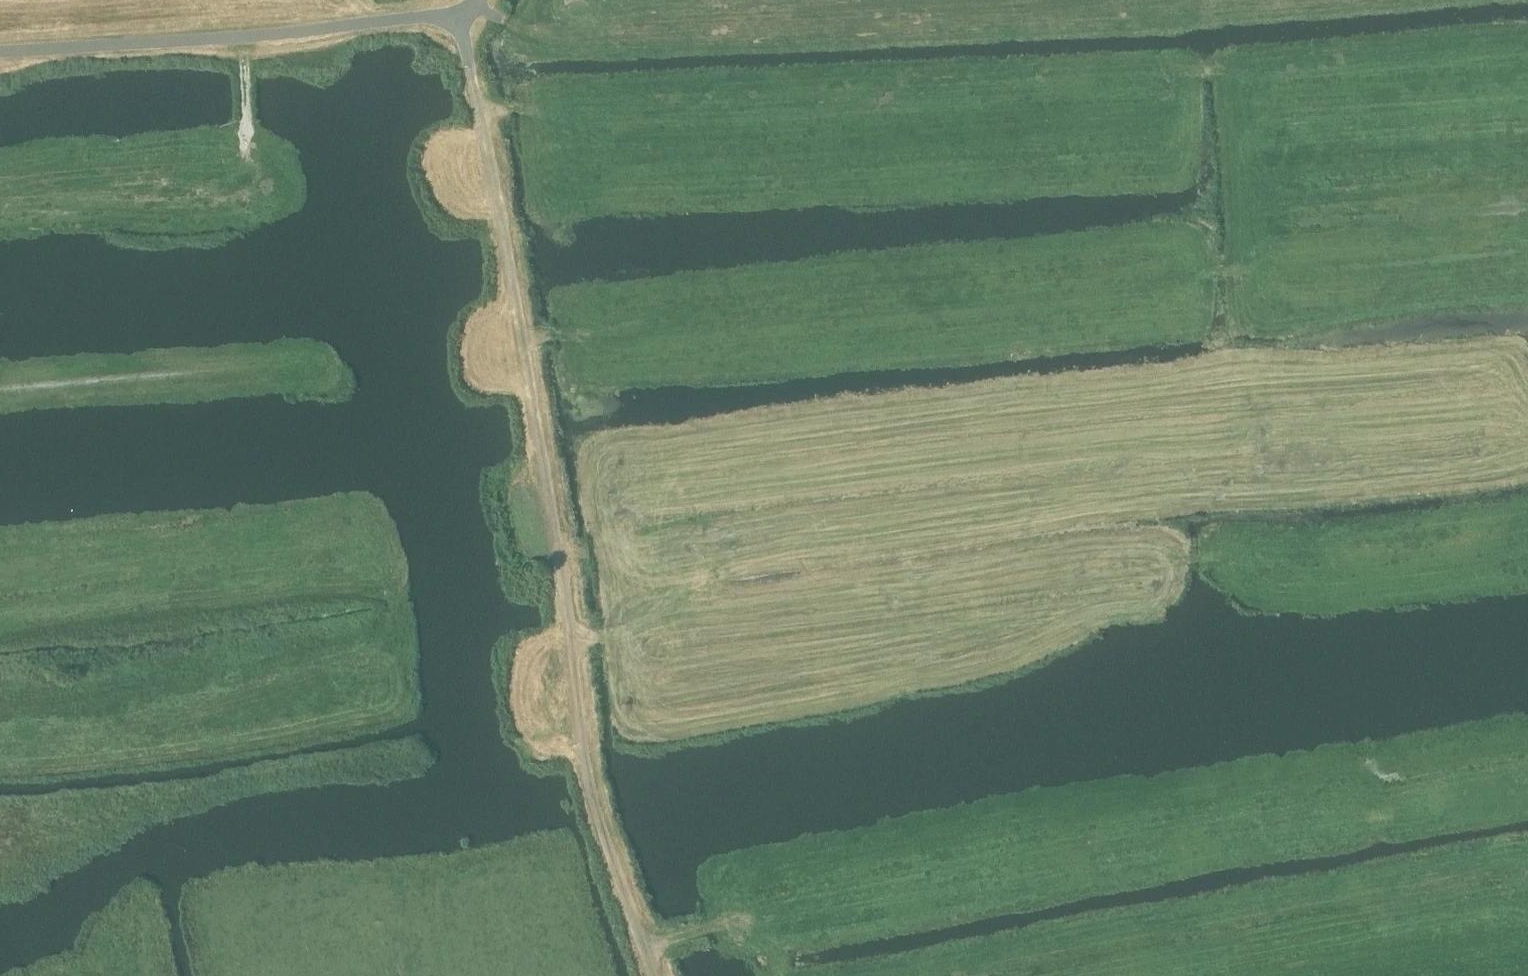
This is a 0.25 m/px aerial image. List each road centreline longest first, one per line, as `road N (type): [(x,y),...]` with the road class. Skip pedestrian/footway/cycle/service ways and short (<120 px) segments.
road 1 (track): [(459,14),(515,295),(593,796),(653,975)]
road 2 (unclassified): [(0,54),(459,14)]

